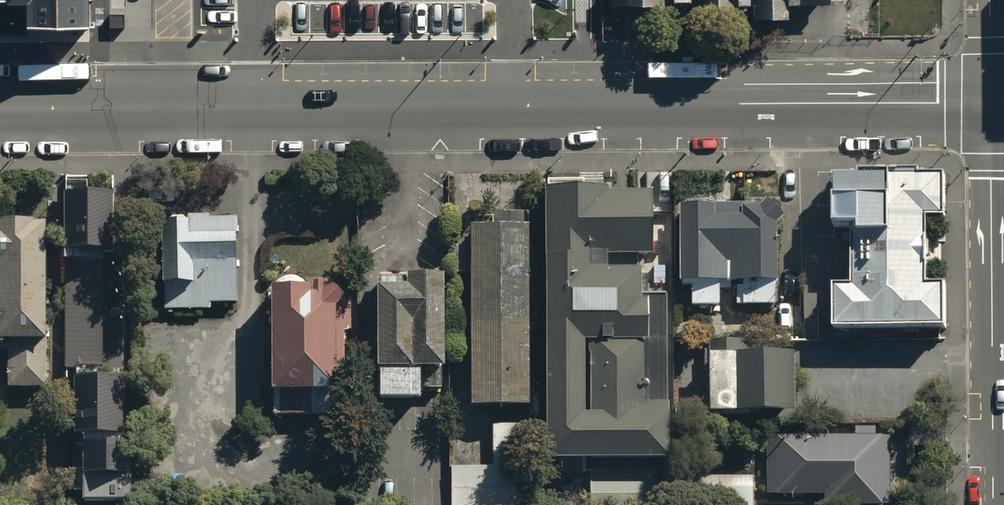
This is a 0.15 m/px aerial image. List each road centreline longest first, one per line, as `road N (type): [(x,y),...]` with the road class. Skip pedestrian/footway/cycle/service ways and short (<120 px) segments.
road 1 (tertiary): [(0,112),(1003,101)]

